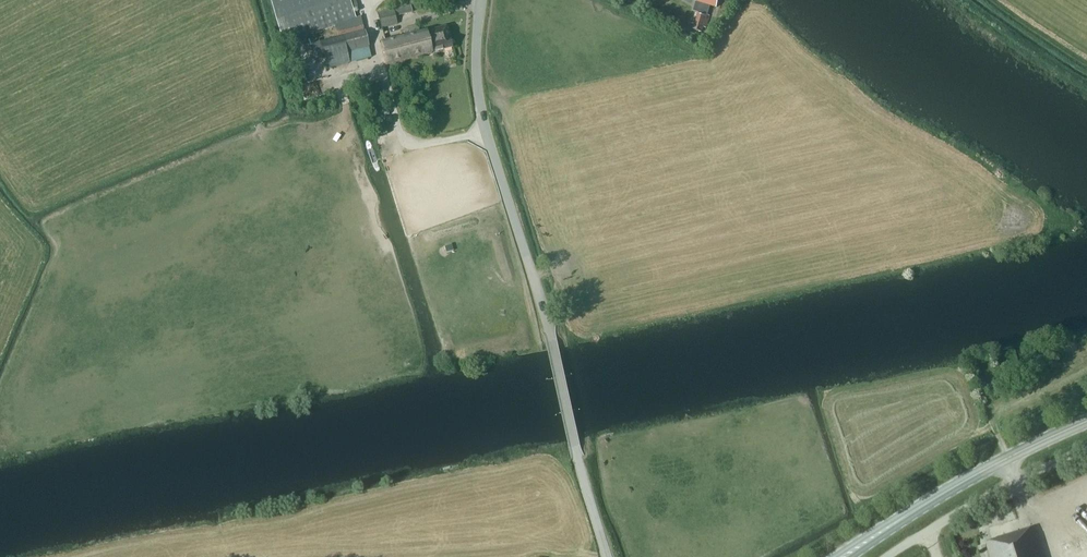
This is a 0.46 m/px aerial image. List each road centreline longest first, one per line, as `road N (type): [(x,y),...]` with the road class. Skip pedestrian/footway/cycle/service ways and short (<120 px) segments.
road 1 (unclassified): [(607,556),(489,137),(478,78),(481,0)]
road 2 (unclassified): [(886,556),(1086,448)]
road 3 (primary): [(905,516),(1086,421)]

